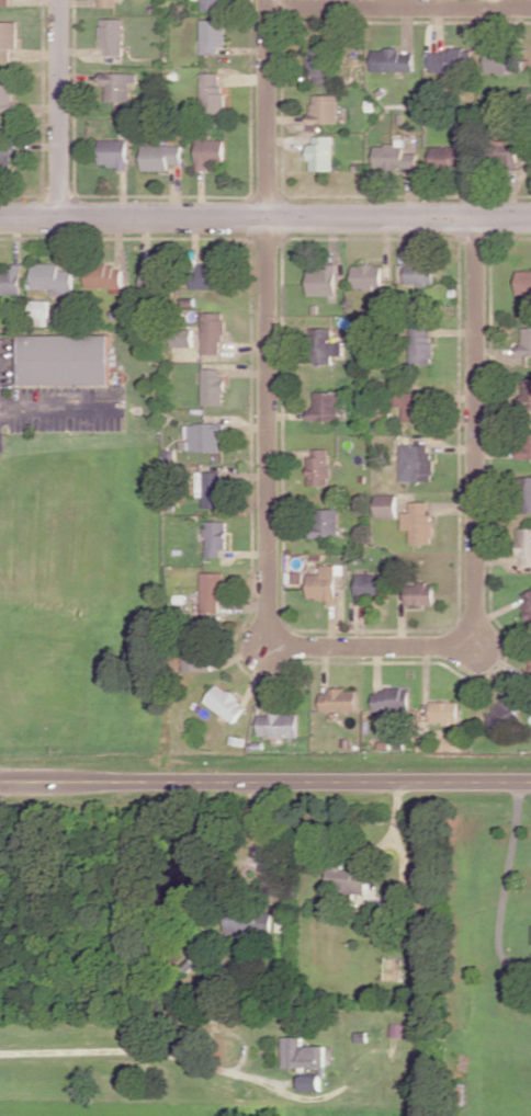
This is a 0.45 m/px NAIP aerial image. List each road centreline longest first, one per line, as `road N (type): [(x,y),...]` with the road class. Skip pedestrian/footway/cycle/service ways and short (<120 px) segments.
road 1 (residential): [(269,0),(269,618),(279,635)]
road 2 (residential): [(279,635),(312,649),(438,648),(461,640),(476,619),(476,217)]
road 3 (residential): [(530,217),(0,212)]
road 4 (tertiary): [(0,781),(530,781)]
road 5 (residential): [(530,8),(269,8)]
road 6 (residential): [(60,0),(57,214)]

